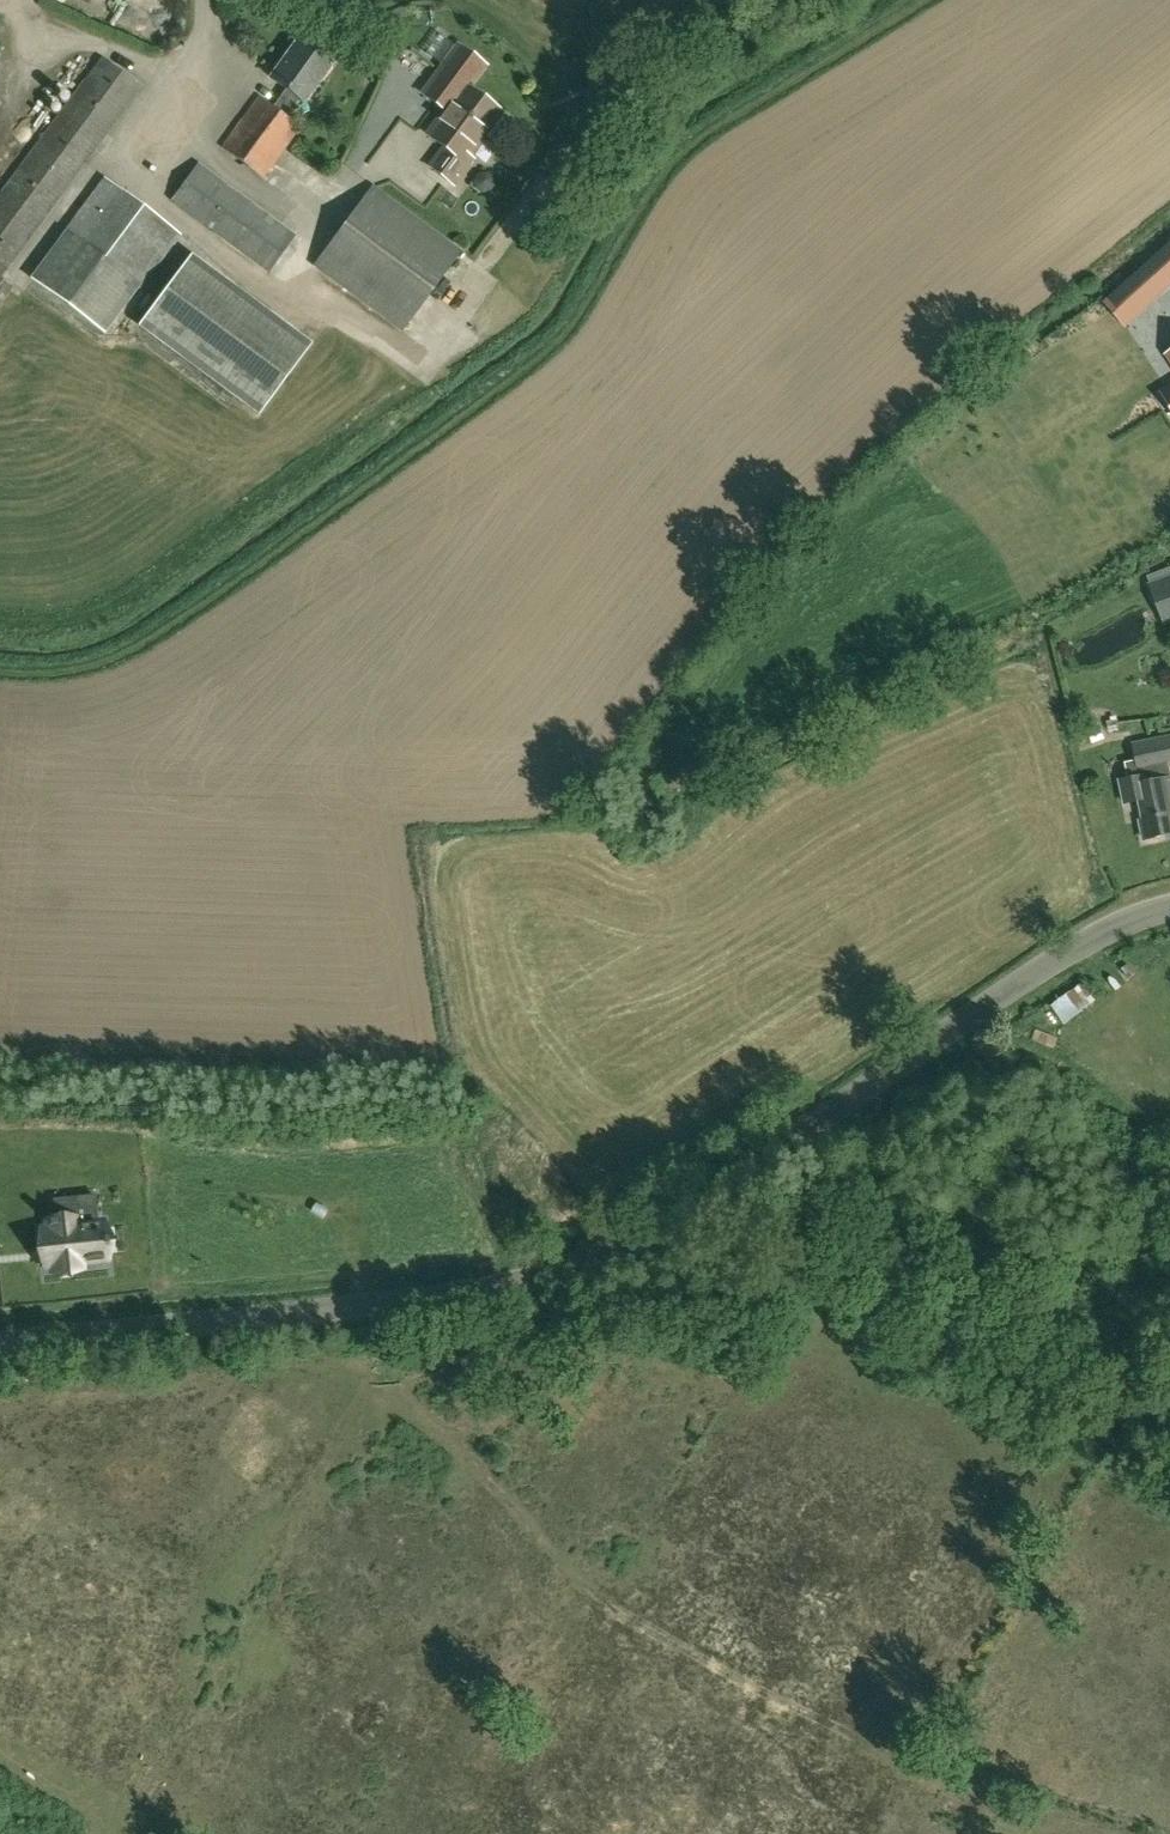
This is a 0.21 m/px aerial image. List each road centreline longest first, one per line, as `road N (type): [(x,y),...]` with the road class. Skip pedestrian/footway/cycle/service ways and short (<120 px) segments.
road 1 (unclassified): [(0,1343),(536,1282),(631,1246),(1107,928),(1169,902)]

